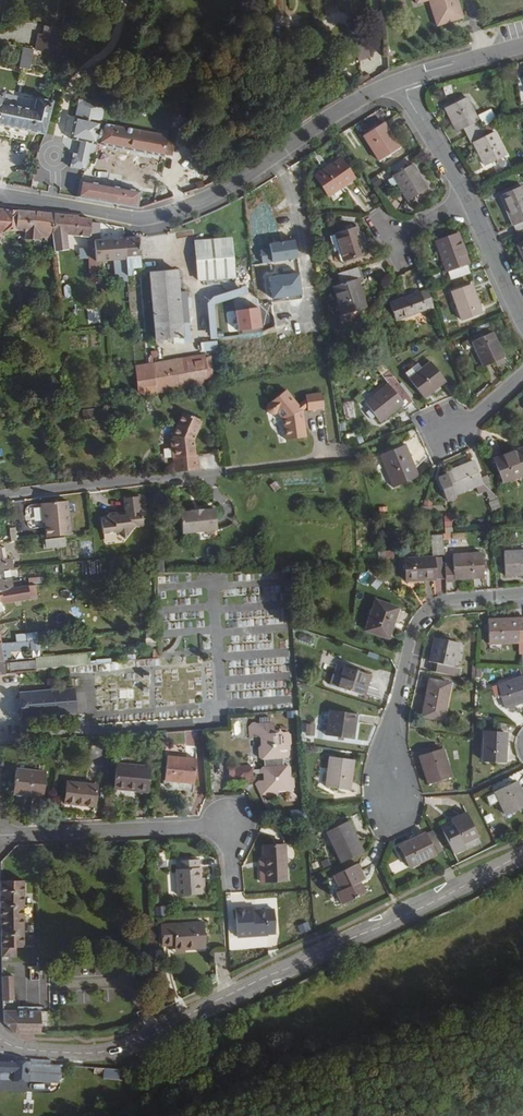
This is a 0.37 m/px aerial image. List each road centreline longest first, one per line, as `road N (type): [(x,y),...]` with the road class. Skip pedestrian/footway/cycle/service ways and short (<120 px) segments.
road 1 (tertiary): [(0,1038),(35,1051),(122,1048),(522,854)]
road 2 (residential): [(0,196),(155,217),(234,183),(399,81)]
road 3 (residential): [(233,891),(230,828),(0,835)]
road 4 (residential): [(522,596),(429,609),(411,639),(393,796)]
road 5 (residential): [(399,81),(470,202)]
road 6 (residential): [(470,202),(522,320)]
road 7 (residential): [(399,81),(522,45)]

